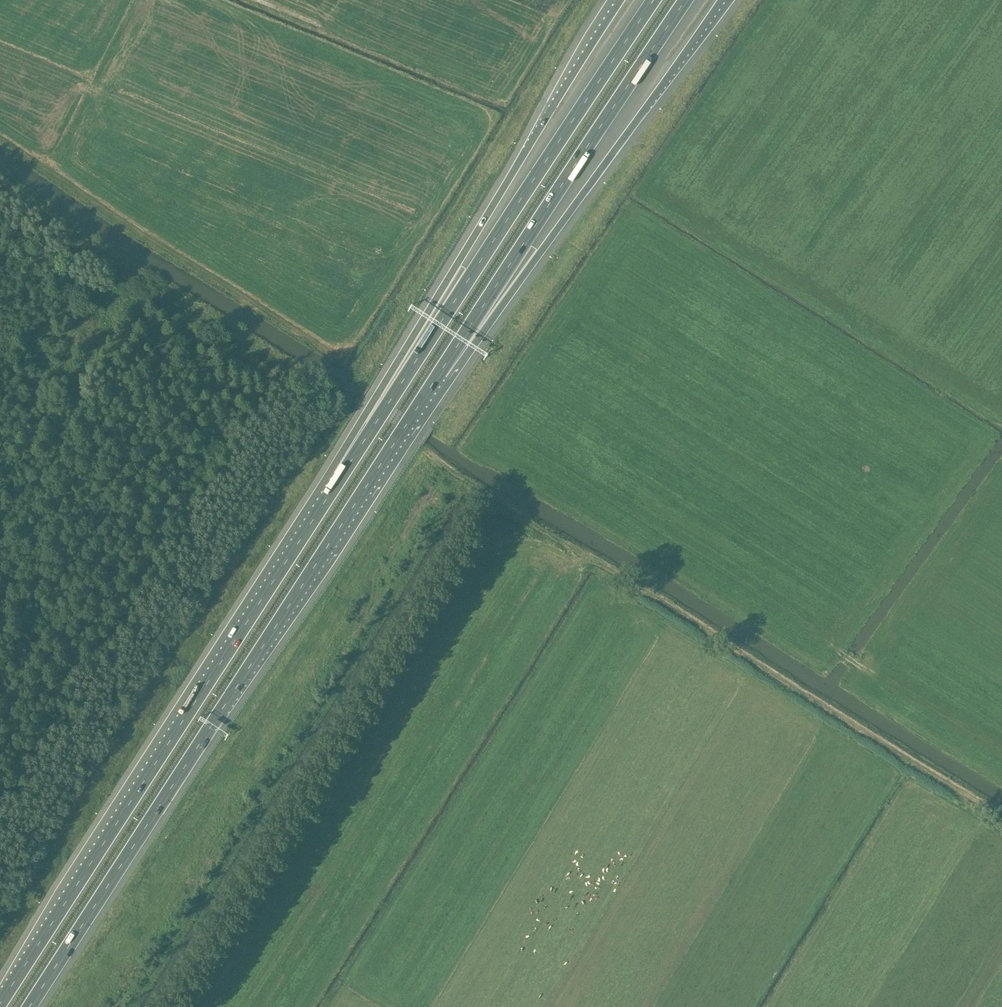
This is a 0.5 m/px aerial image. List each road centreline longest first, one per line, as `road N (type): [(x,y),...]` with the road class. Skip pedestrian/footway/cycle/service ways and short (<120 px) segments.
road 1 (motorway): [(29,1006),(438,376)]
road 2 (motorway): [(654,0),(319,510)]
road 3 (motorway): [(620,0),(379,394),(319,510)]
road 4 (motorway): [(319,510),(0,1005)]
road 5 (motorway): [(438,376),(522,279),(720,0)]
road 6 (motorway): [(438,376),(687,0)]

